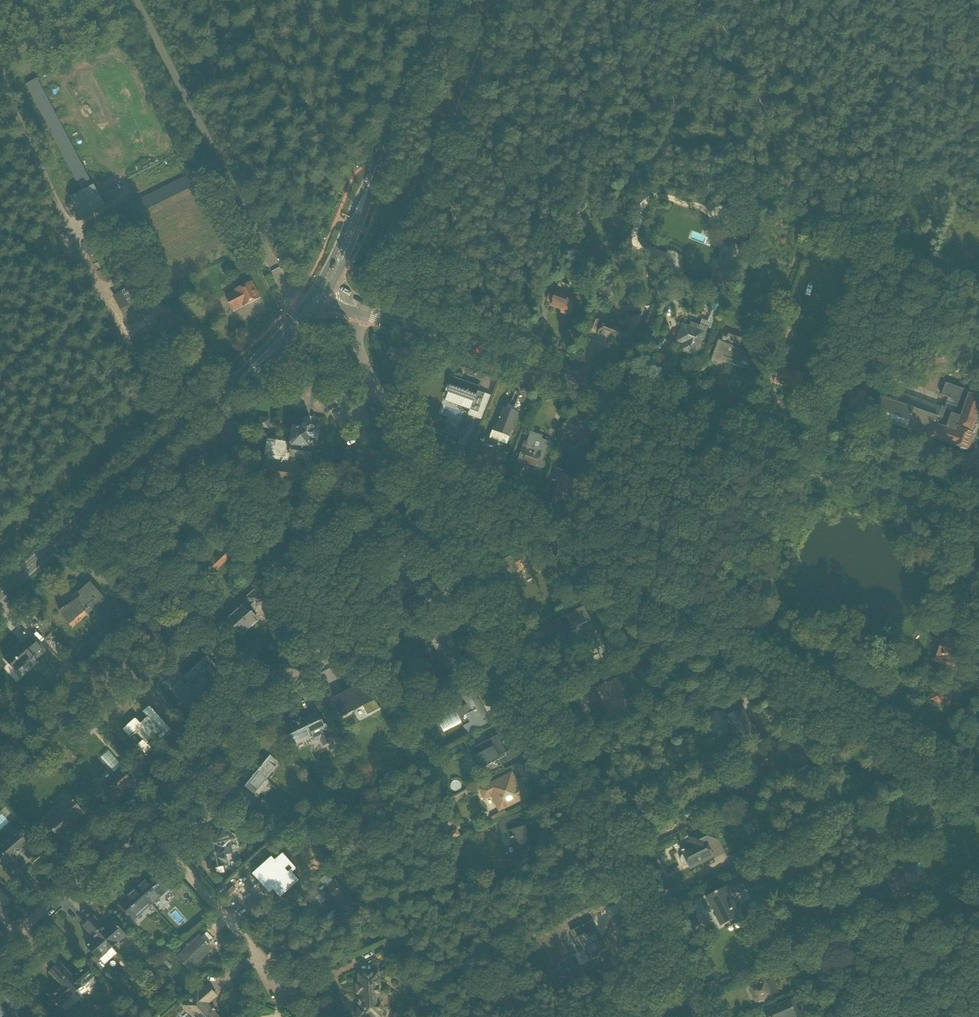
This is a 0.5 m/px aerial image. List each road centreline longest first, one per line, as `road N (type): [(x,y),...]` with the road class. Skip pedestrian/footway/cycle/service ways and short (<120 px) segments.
road 1 (tertiary): [(978,520),(365,310)]
road 2 (residential): [(978,792),(417,475)]
road 3 (residential): [(696,1016),(476,581)]
road 4 (secondary): [(0,593),(277,346),(321,292)]
road 5 (residential): [(143,821),(229,719),(268,686),(476,581)]
road 6 (secondary): [(321,292),(442,0)]
road 7 (residential): [(143,821),(263,964),(277,1000)]
road 8 (residential): [(0,944),(143,821)]
road 9 (residential): [(417,475),(355,354),(365,310)]
road 10 (residential): [(476,581),(417,475)]

